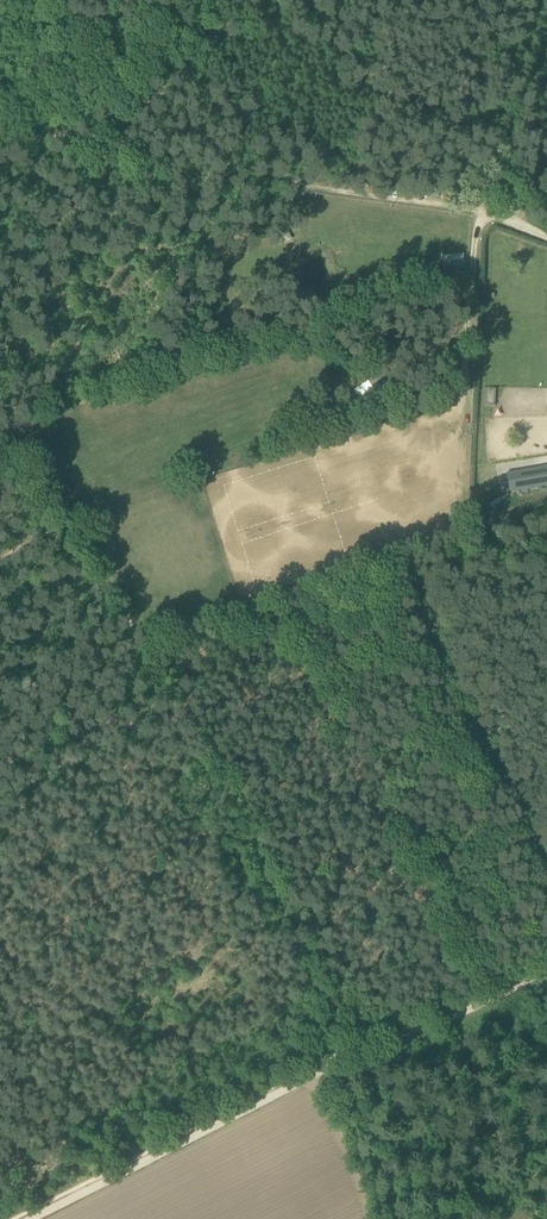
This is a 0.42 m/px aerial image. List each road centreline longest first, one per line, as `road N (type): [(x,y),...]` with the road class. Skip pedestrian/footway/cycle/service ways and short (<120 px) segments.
road 1 (track): [(29,1218),(326,1067),(449,1021),(546,968)]
road 2 (track): [(55,129),(266,0)]
road 3 (track): [(262,173),(483,214)]
road 4 (track): [(462,392),(483,214)]

